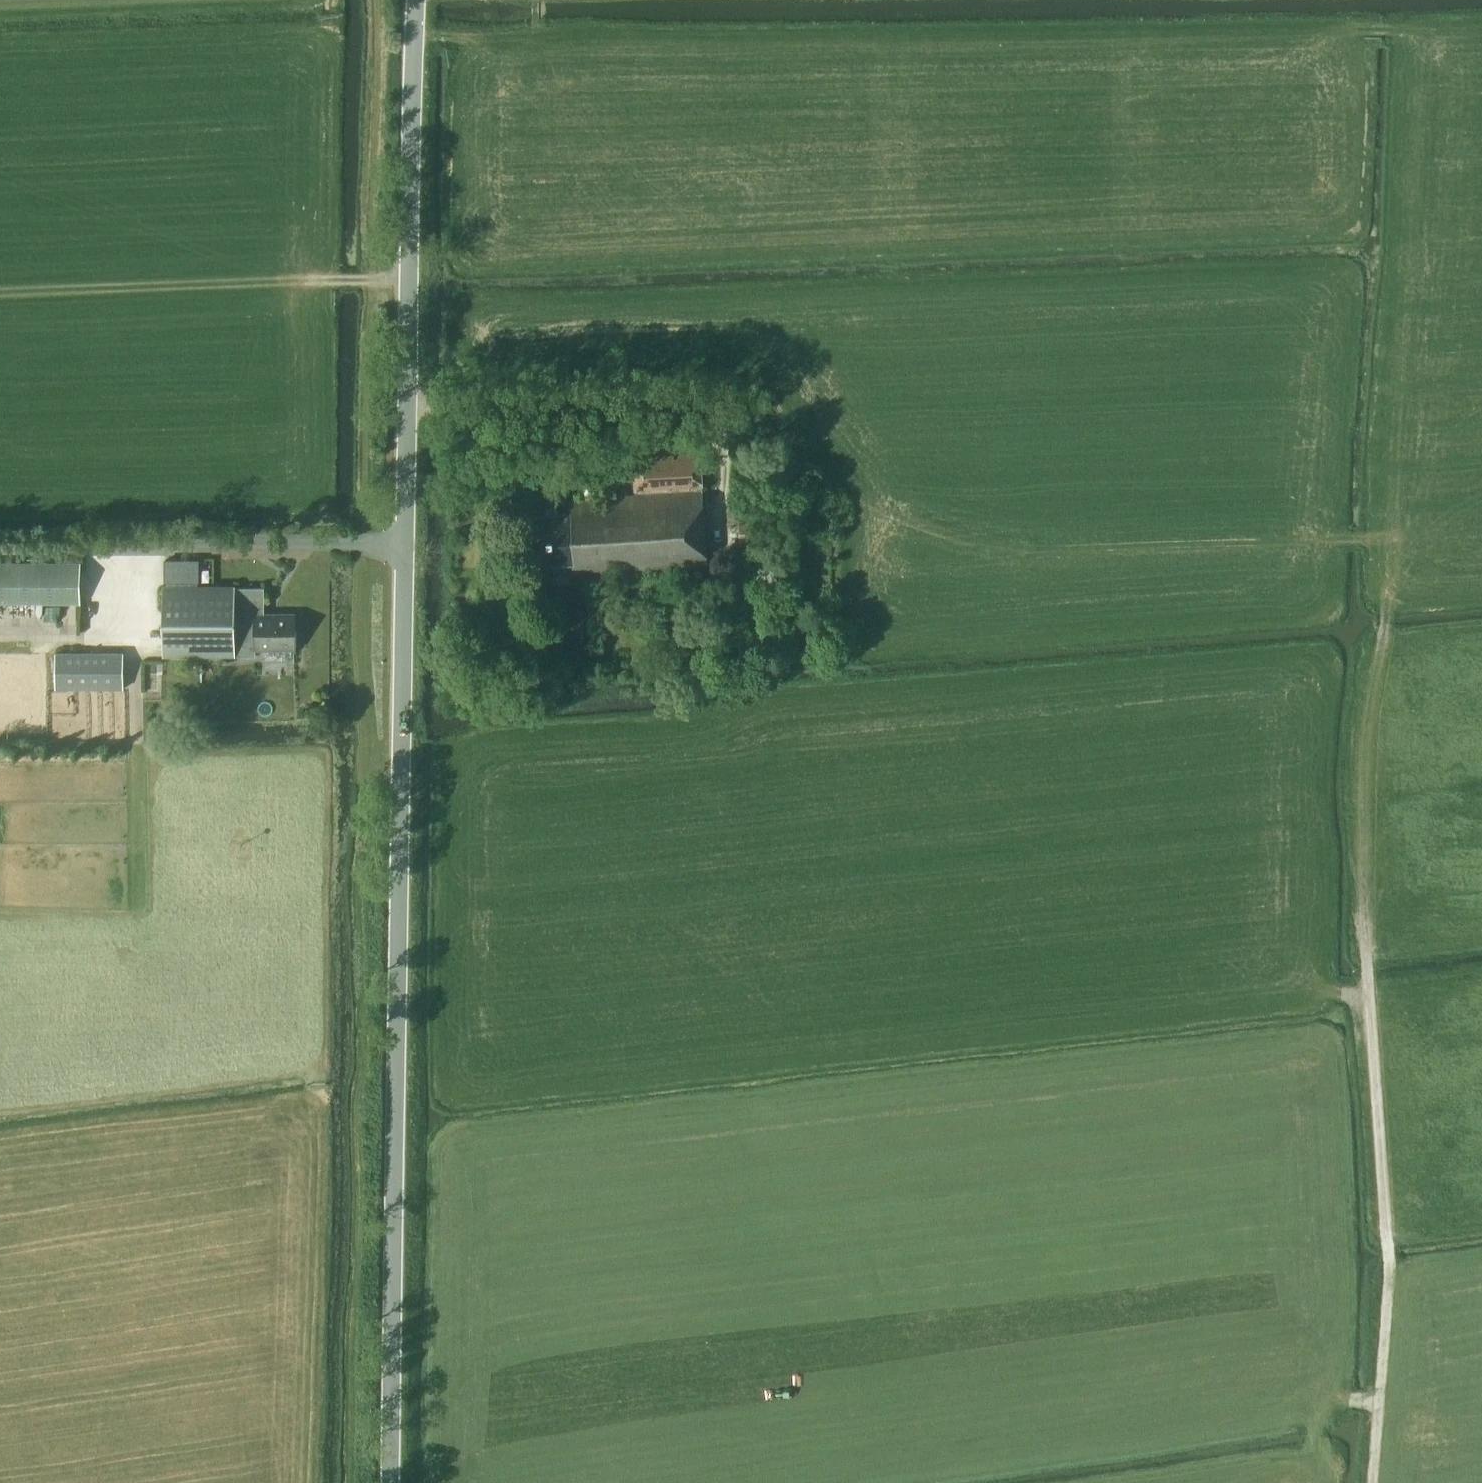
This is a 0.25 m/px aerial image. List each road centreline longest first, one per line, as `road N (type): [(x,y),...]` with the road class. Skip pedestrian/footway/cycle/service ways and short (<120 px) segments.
road 1 (unclassified): [(394,1482),(418,0)]
road 2 (track): [(411,405),(689,397),(722,423),(724,506)]

